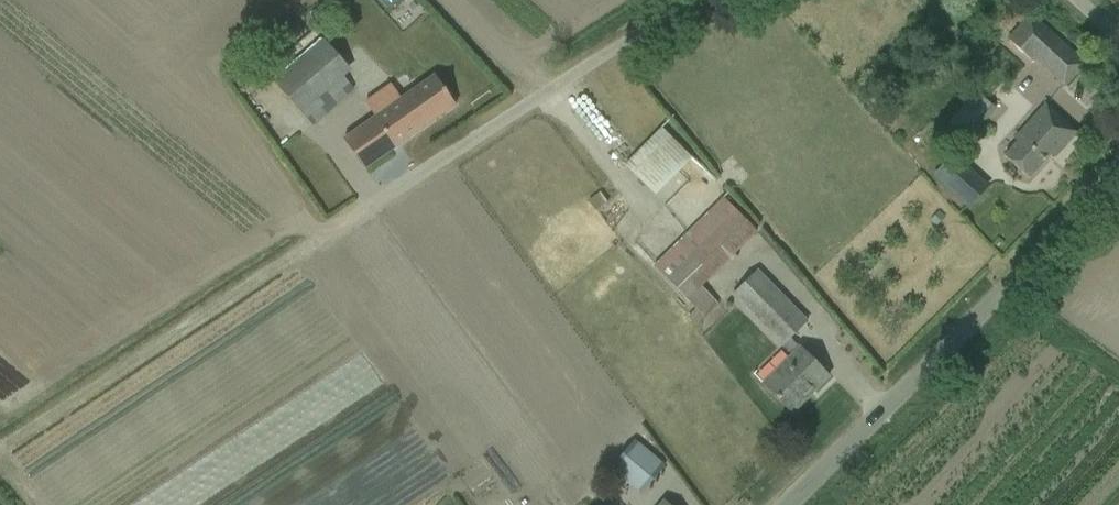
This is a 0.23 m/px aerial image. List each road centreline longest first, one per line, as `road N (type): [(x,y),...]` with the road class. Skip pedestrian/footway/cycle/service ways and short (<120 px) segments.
road 1 (unclassified): [(0,448),(155,331),(693,0)]
road 2 (unclassified): [(779,504),(1118,156)]

